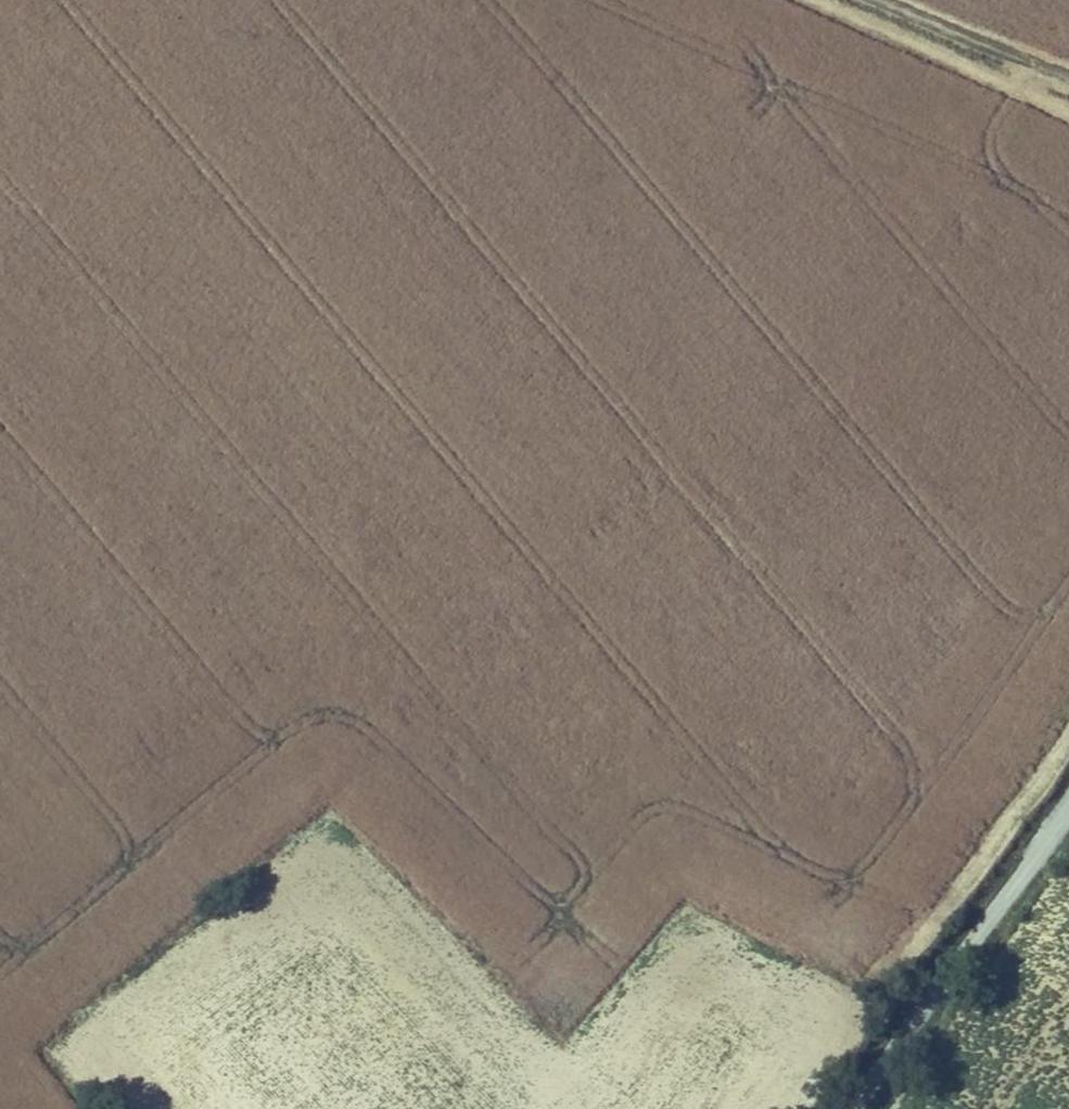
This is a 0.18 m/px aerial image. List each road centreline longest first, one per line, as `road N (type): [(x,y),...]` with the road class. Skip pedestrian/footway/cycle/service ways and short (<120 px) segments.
road 1 (unclassified): [(1068,856),(963,1026),(901,1108)]
road 2 (track): [(916,0),(1068,67)]

